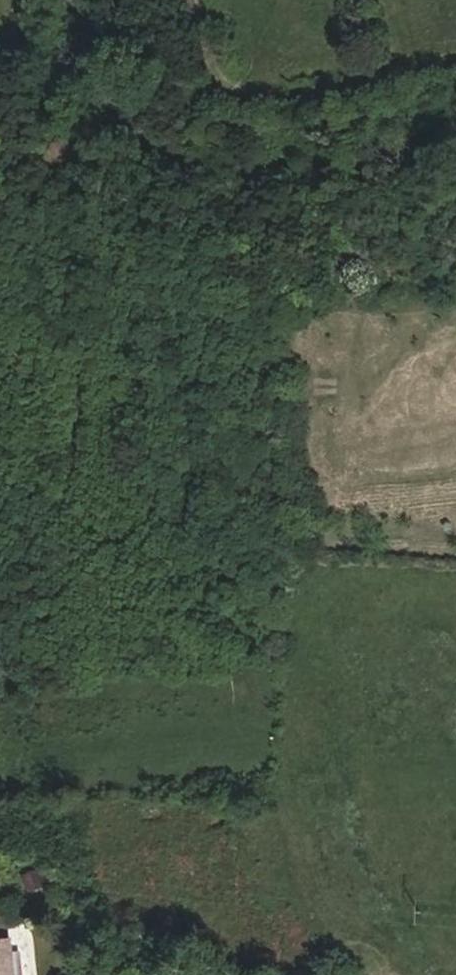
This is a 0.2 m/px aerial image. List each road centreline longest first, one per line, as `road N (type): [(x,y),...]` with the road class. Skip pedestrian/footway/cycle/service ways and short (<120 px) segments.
road 1 (residential): [(68,0),(113,108),(182,167),(292,180),(455,143)]

